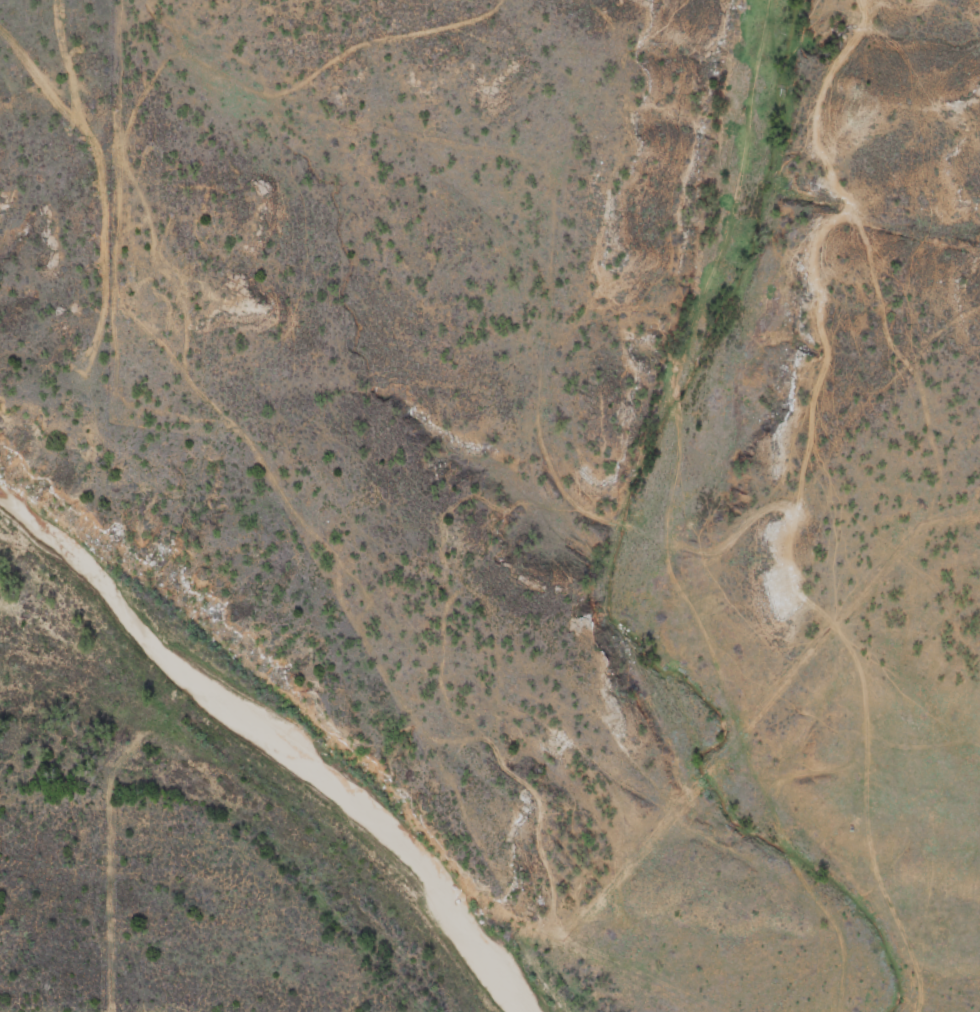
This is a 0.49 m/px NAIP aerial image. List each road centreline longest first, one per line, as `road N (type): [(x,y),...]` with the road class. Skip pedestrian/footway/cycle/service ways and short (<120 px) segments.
road 1 (residential): [(0,933),(76,883),(114,801),(147,762),(170,749),(203,755)]

